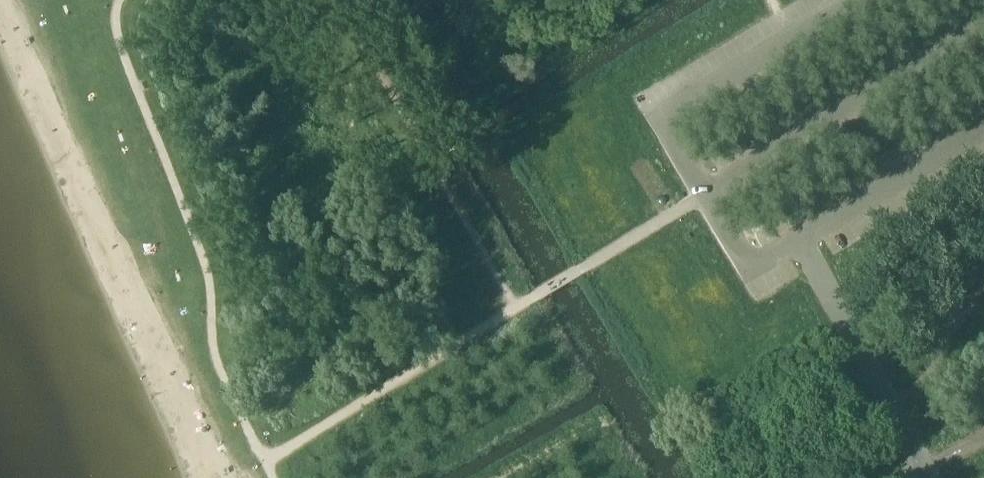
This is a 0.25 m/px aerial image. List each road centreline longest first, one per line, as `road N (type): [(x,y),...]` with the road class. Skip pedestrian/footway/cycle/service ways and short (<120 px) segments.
road 1 (unclassified): [(930,477),(816,267)]

